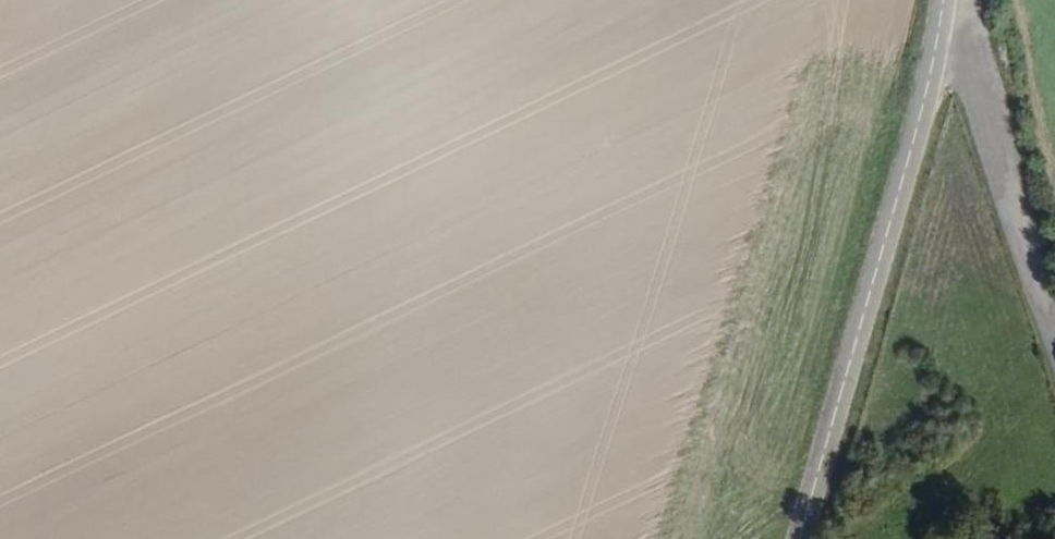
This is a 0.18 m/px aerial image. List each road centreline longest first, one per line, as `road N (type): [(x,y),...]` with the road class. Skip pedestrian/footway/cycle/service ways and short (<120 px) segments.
road 1 (unclassified): [(795,538),(941,0)]
road 2 (track): [(953,0),(1054,340)]

